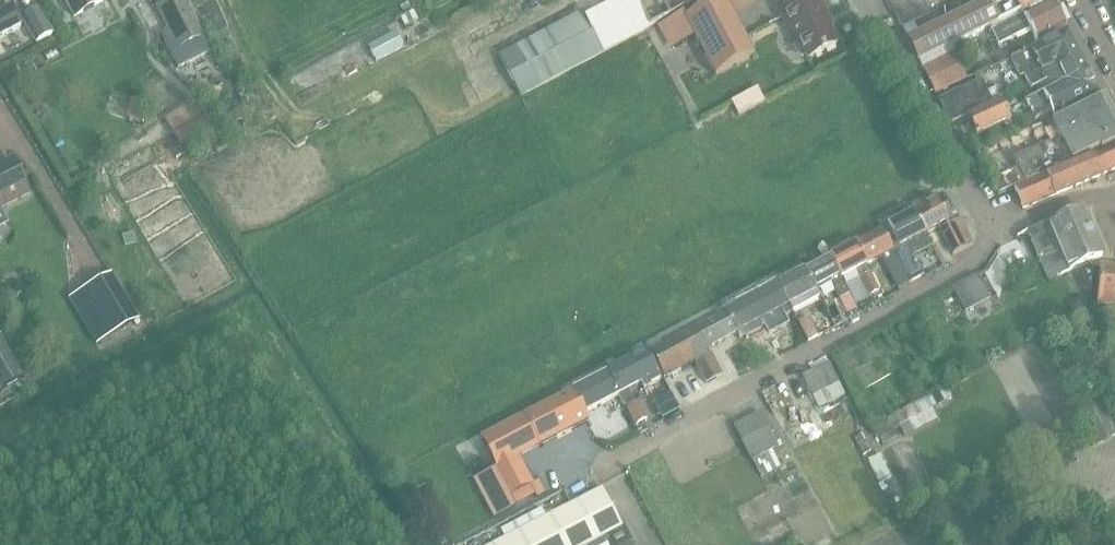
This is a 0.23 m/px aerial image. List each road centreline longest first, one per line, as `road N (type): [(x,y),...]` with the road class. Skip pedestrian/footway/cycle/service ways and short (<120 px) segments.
road 1 (residential): [(870,0),(996,229),(1091,194)]

